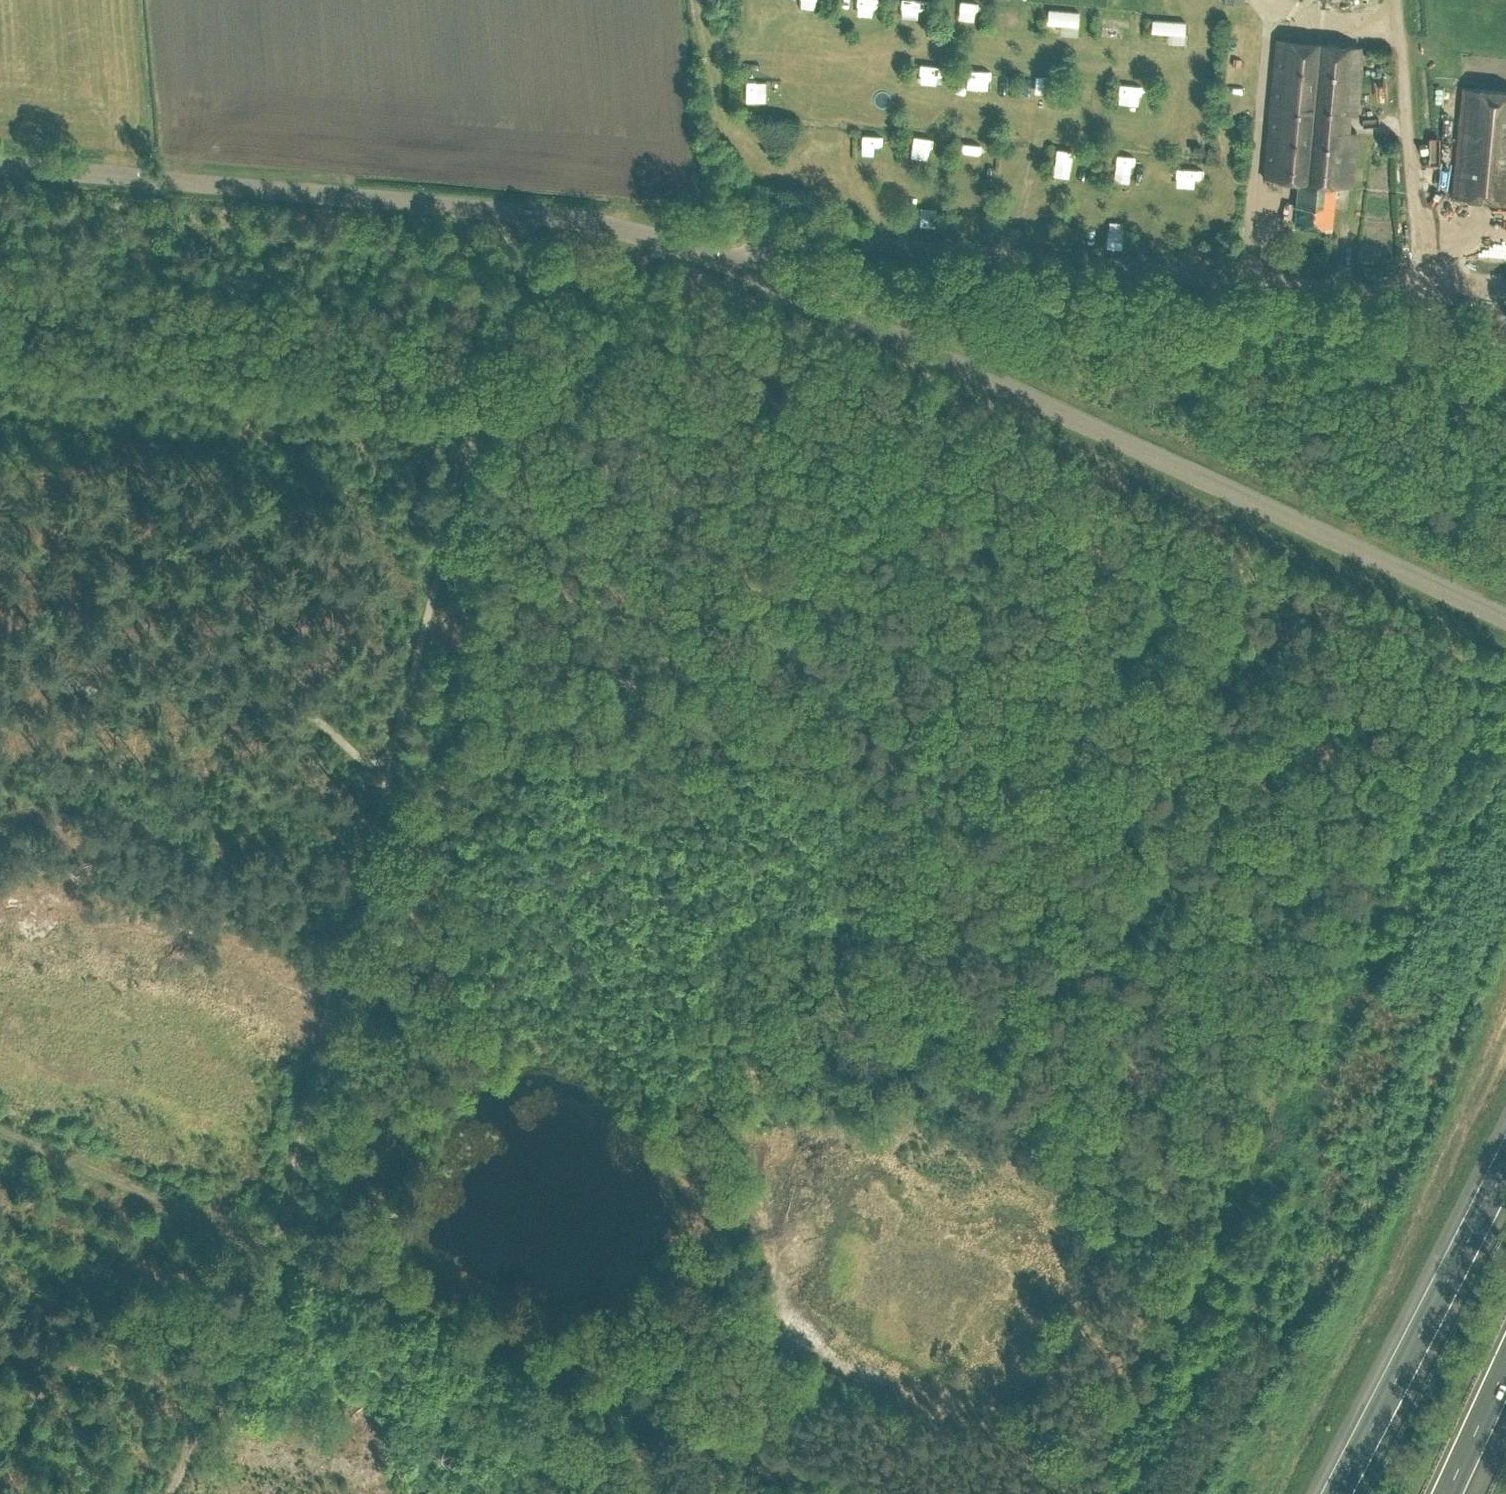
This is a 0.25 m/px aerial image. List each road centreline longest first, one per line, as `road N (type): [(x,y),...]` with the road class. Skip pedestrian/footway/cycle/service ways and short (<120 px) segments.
road 1 (tertiary): [(1505,618),(749,264)]
road 2 (tertiary): [(749,264),(531,212),(0,163)]
road 3 (unclassified): [(749,264),(776,242),(803,239),(1393,292)]
road 4 (track): [(393,749),(274,1249)]
road 5 (track): [(274,1249),(707,1432)]
road 6 (motorway): [(1505,1163),(1335,1493)]
road 7 (track): [(274,1249),(0,1129)]
road 8 (track): [(161,1493),(248,1320),(274,1249)]
road 9 (motorway): [(1446,1493),(1505,1363)]
road 10 (track): [(1008,257),(1035,178),(1039,119)]

